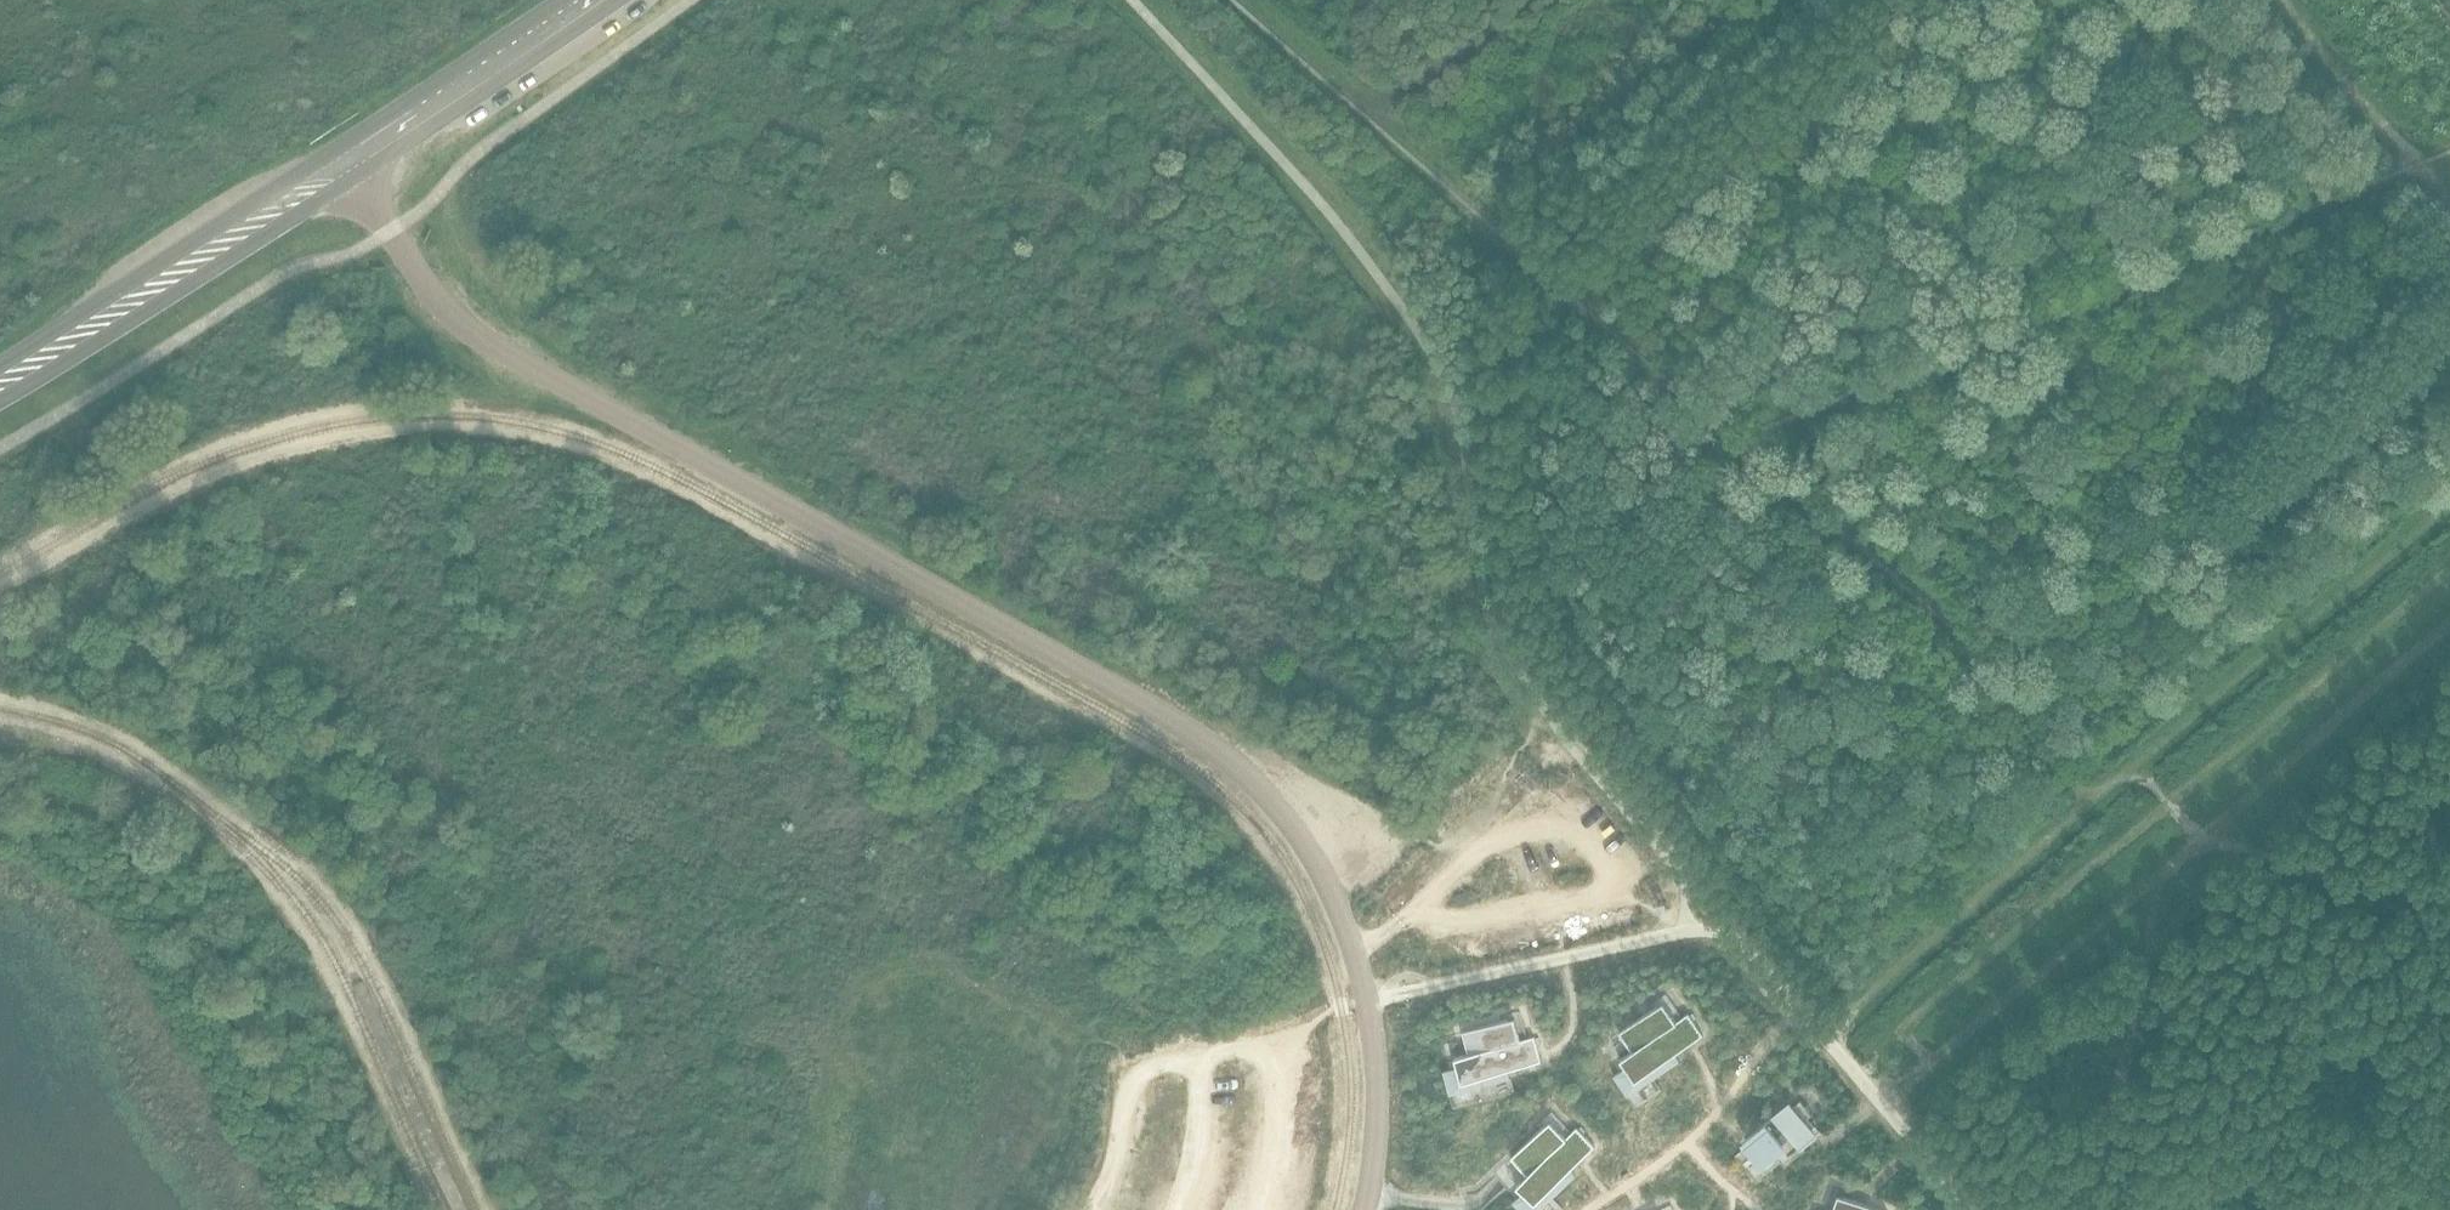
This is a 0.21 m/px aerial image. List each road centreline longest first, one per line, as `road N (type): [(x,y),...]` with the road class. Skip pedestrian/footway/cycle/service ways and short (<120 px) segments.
road 1 (track): [(2449,569),(1854,1058)]
road 2 (track): [(1872,1092),(2449,627)]
road 3 (track): [(2449,893),(2197,834),(2150,926),(2129,1053),(2084,1209)]
road 4 (track): [(2146,778),(1825,1037)]
road 5 (tertiary): [(342,166),(0,383)]
road 6 (track): [(2449,515),(2146,778)]
road 7 (tertiary): [(342,166),(581,0)]
road 8 (track): [(1365,113),(1475,44),(1520,0)]

